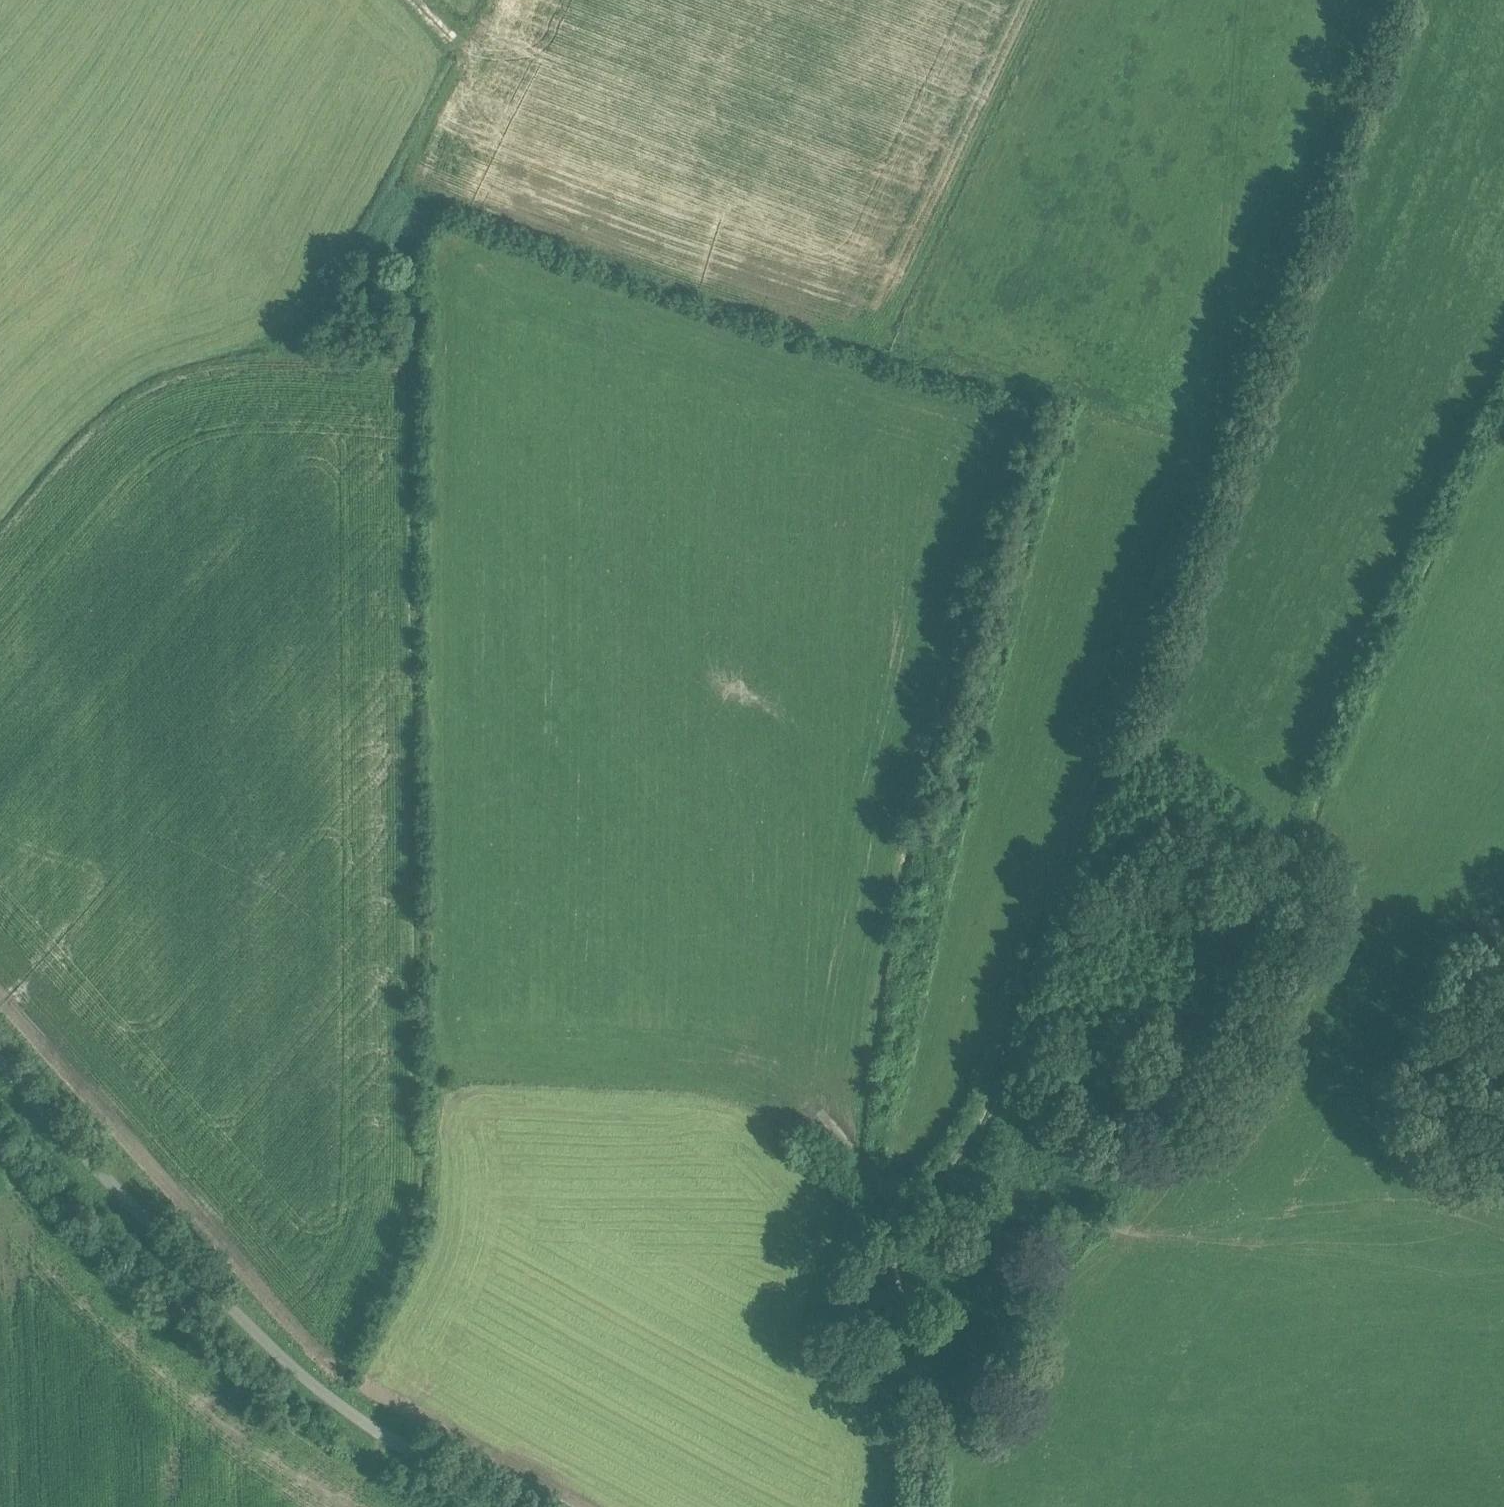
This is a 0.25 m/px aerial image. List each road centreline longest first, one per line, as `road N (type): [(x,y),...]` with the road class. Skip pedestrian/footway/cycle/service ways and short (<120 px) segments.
road 1 (unclassified): [(0,1061),(266,1344),(330,1398),(509,1506)]

